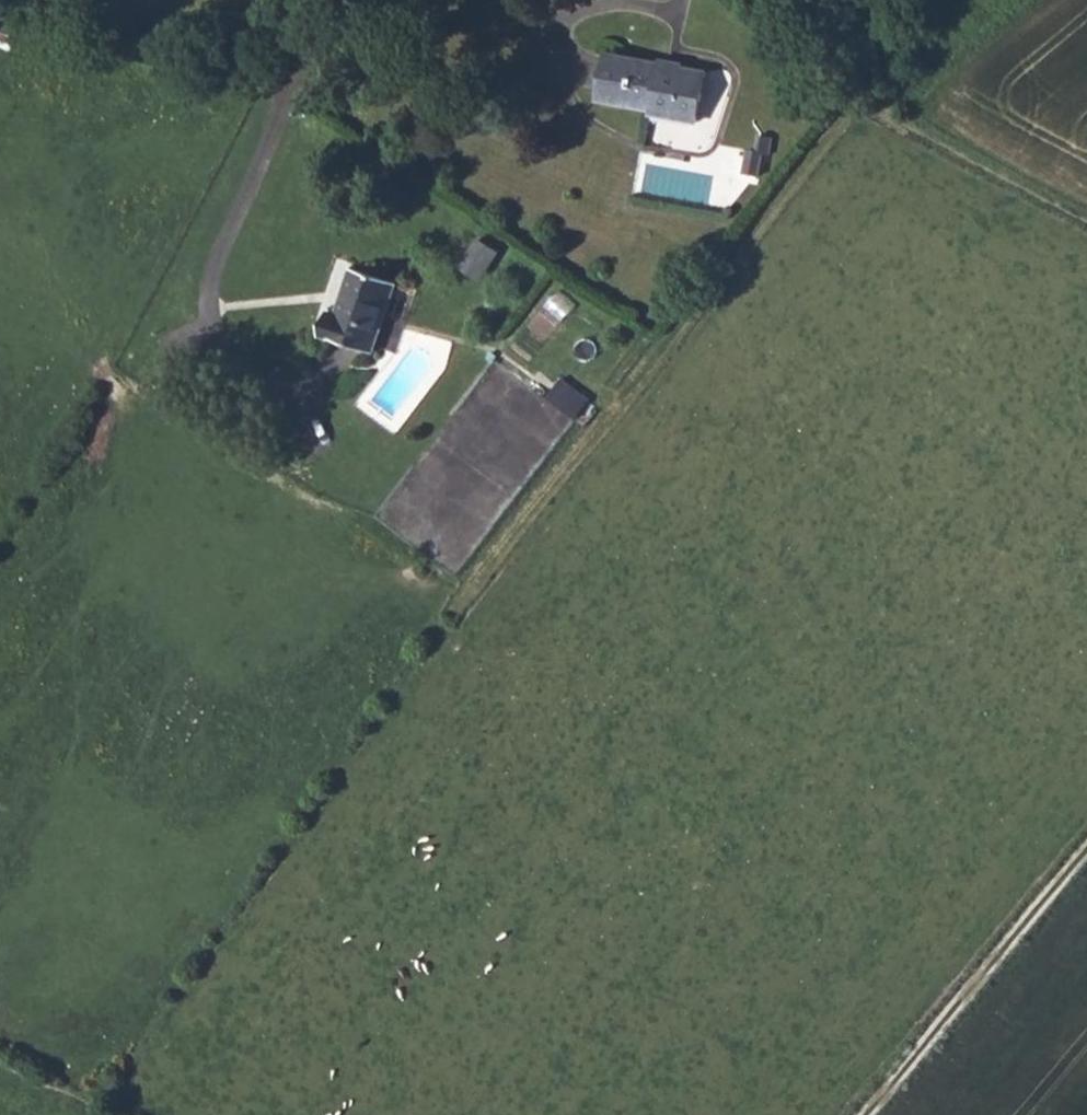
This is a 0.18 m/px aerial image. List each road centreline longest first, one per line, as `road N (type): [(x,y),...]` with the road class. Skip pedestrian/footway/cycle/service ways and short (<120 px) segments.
road 1 (unclassified): [(346,0),(273,114),(211,288),(211,335),(289,402)]
road 2 (track): [(1086,855),(992,957),(868,1114)]

